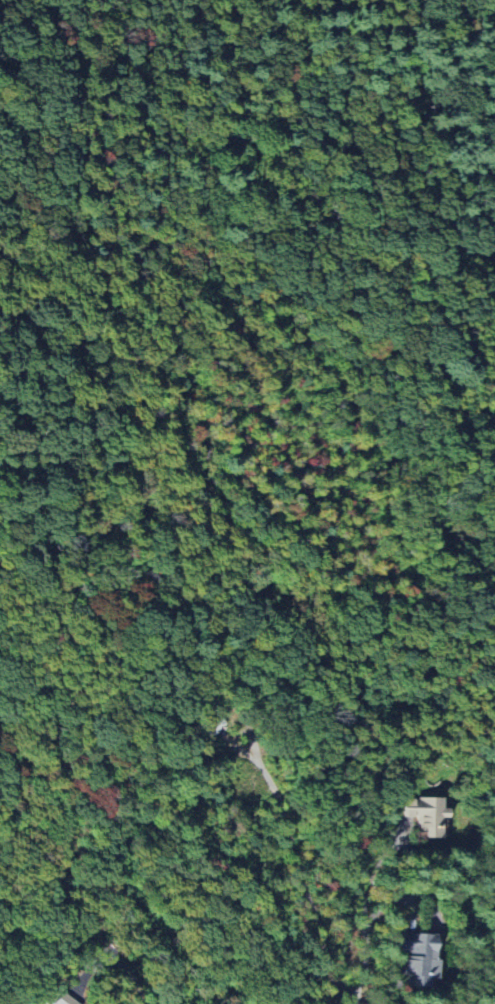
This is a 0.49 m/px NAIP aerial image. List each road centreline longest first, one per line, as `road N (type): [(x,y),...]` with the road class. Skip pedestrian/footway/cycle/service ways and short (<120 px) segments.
road 1 (residential): [(352,1003),(365,877),(386,848)]

